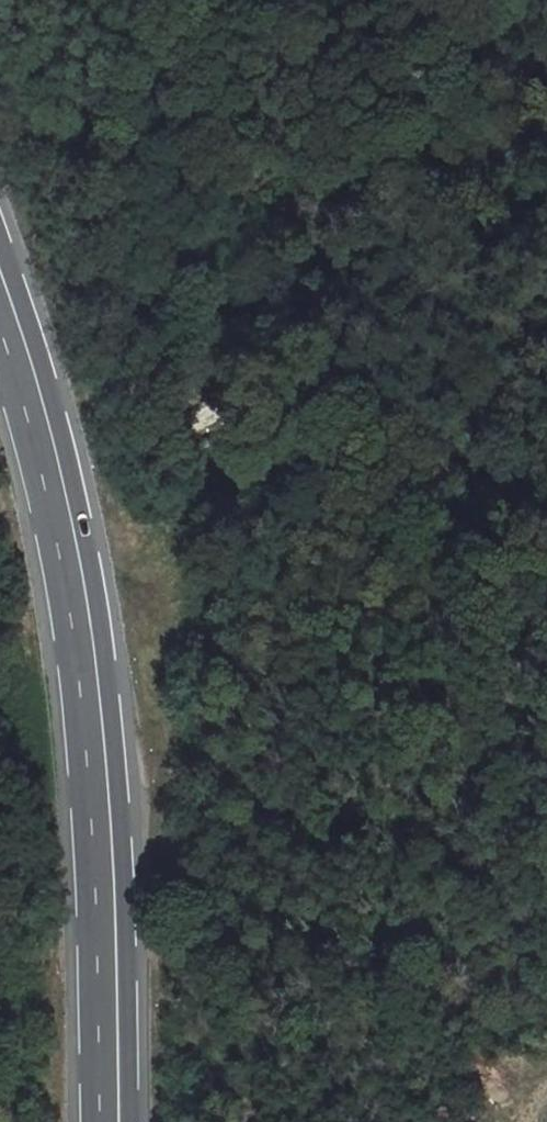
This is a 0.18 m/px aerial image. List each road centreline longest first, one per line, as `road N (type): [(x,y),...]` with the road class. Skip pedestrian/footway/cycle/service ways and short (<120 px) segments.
road 1 (secondary): [(128,1121),(119,784),(103,623),(71,467),(0,235)]
road 2 (secondary): [(0,330),(53,522),(81,684),(98,895),(102,1121)]

